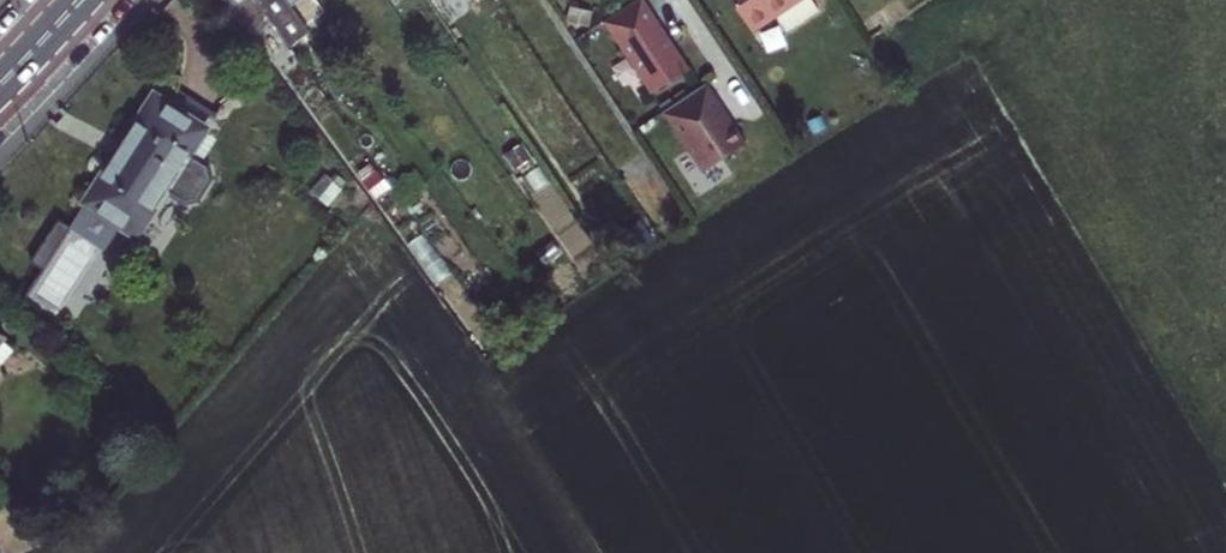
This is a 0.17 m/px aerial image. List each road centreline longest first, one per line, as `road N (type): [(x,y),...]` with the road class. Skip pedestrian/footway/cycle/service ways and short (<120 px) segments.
road 1 (secondary): [(0,107),(103,0)]

